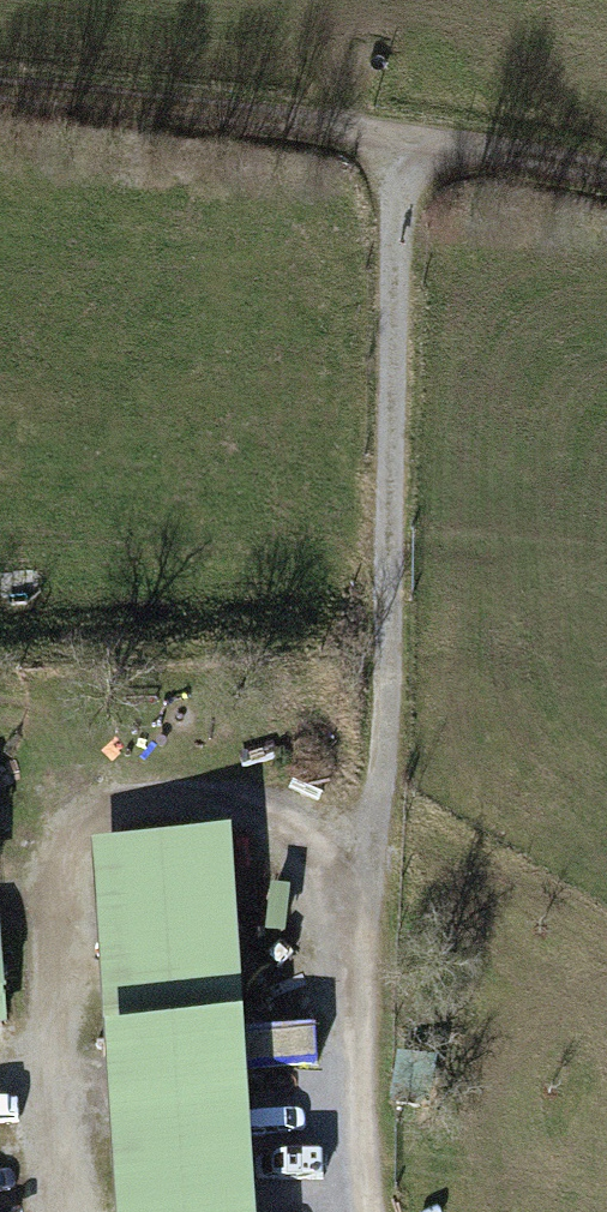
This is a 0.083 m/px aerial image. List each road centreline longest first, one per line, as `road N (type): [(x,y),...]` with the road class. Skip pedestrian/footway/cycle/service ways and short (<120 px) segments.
road 1 (track): [(401,150),(358,1152),(368,1211)]
road 2 (track): [(368,954),(293,830),(201,802),(83,813),(40,867),(70,1211)]
road 3 (track): [(606,181),(0,94)]

